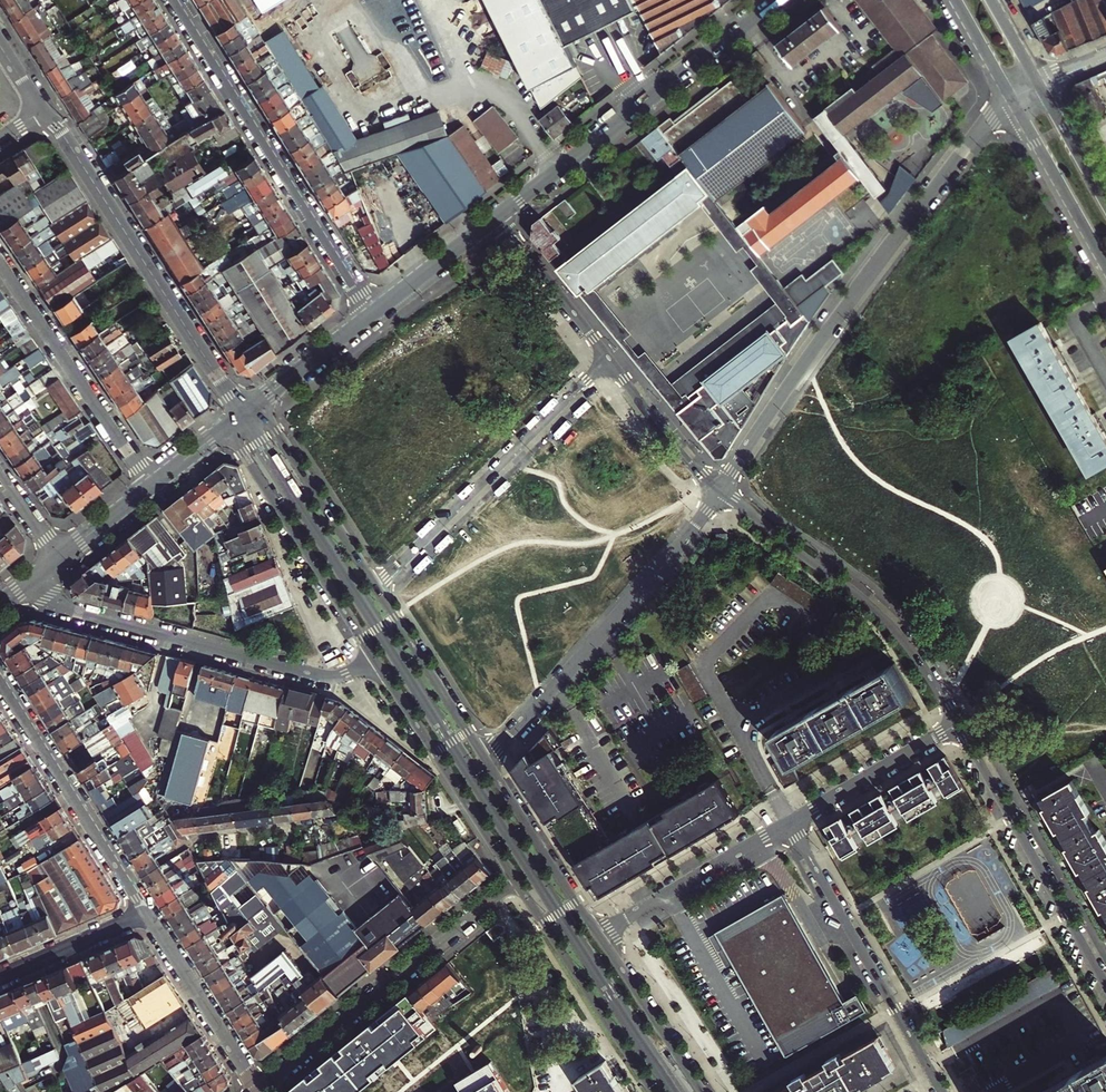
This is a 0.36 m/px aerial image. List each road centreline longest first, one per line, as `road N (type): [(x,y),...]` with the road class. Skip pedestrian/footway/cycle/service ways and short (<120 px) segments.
road 1 (residential): [(722,493),(856,290),(1011,98)]
road 2 (residential): [(177,0),(372,314)]
road 3 (tertiary): [(242,416),(40,111)]
road 4 (residential): [(33,579),(65,609),(314,675),(339,676),(375,661)]
road 5 (residential): [(484,758),(722,493)]
road 6 (tertiary): [(501,215),(778,0)]
road 7 (residential): [(722,493),(892,628),(957,726)]
road 8 (residential): [(259,1090),(516,882)]
road 9 (unclassified): [(608,359),(377,587)]
road 10 (residential): [(942,1091),(791,823)]
road 11 (residential): [(957,726),(1105,985)]
road 12 (residential): [(737,726),(702,665),(771,595),(835,638),(840,654),(824,676)]
road 13 (residential): [(0,681),(145,915)]
road 14 (tertiary): [(227,429),(375,661)]
road 15 (residential): [(152,487),(0,261)]
road 16 (tertiary): [(375,661),(516,882)]
road 17 (tertiary): [(516,882),(654,1091)]
road 18 (residential): [(791,823),(599,936)]
road 19 (tertiary): [(377,587),(259,404)]
road 20 (tertiary): [(599,936),(484,758)]
road 21 (residential): [(145,915),(259,1090)]
road 22 (tertiary): [(484,758),(377,587)]
road 23 (residential): [(957,726),(791,823)]
road 24 (tertiary): [(1011,98),(1105,265)]
road 25 (tertiary): [(703,1091),(599,936)]
road 26 (residential): [(501,215),(608,359)]
road 27 (residential): [(608,359),(667,439),(722,493)]
road 28 (tertiary): [(372,314),(501,215)]
road 29 (residential): [(145,915),(0,978)]
road 30 (tertiary): [(259,404),(372,314)]
road 31 (tertiary): [(1105,201),(1039,82)]

